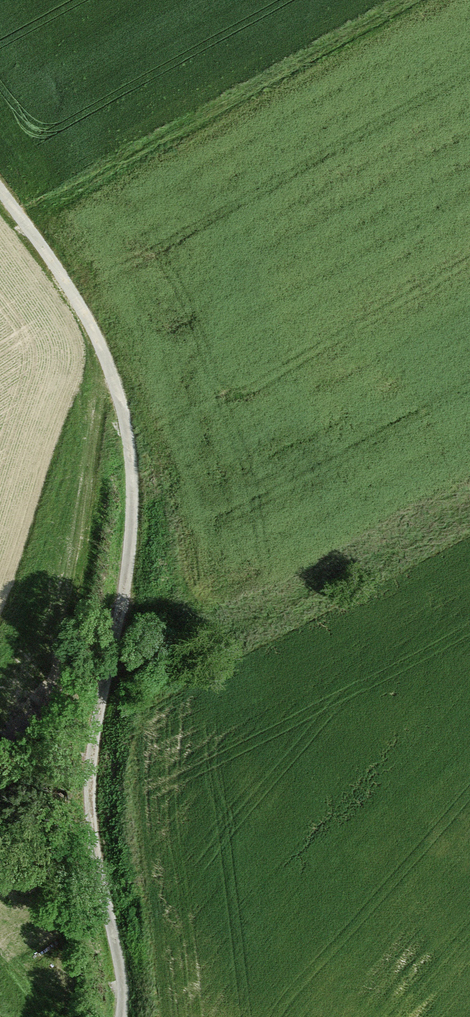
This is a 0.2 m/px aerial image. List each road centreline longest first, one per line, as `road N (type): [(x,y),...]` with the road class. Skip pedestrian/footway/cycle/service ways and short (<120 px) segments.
road 1 (track): [(0,202),(61,289),(103,369),(125,472),(117,609),(89,796),(115,1016)]
road 2 (track): [(19,228),(43,206),(408,0)]
road 3 (track): [(92,347),(86,439),(53,639),(0,715)]

